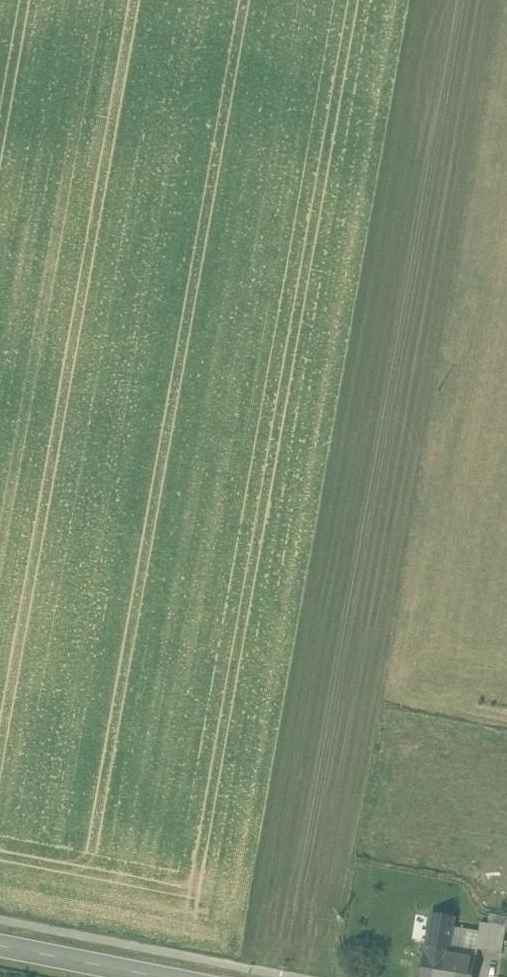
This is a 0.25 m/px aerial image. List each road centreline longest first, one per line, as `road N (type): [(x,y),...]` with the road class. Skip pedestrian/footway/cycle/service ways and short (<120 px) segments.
road 1 (tertiary): [(0,947),(150,976)]

